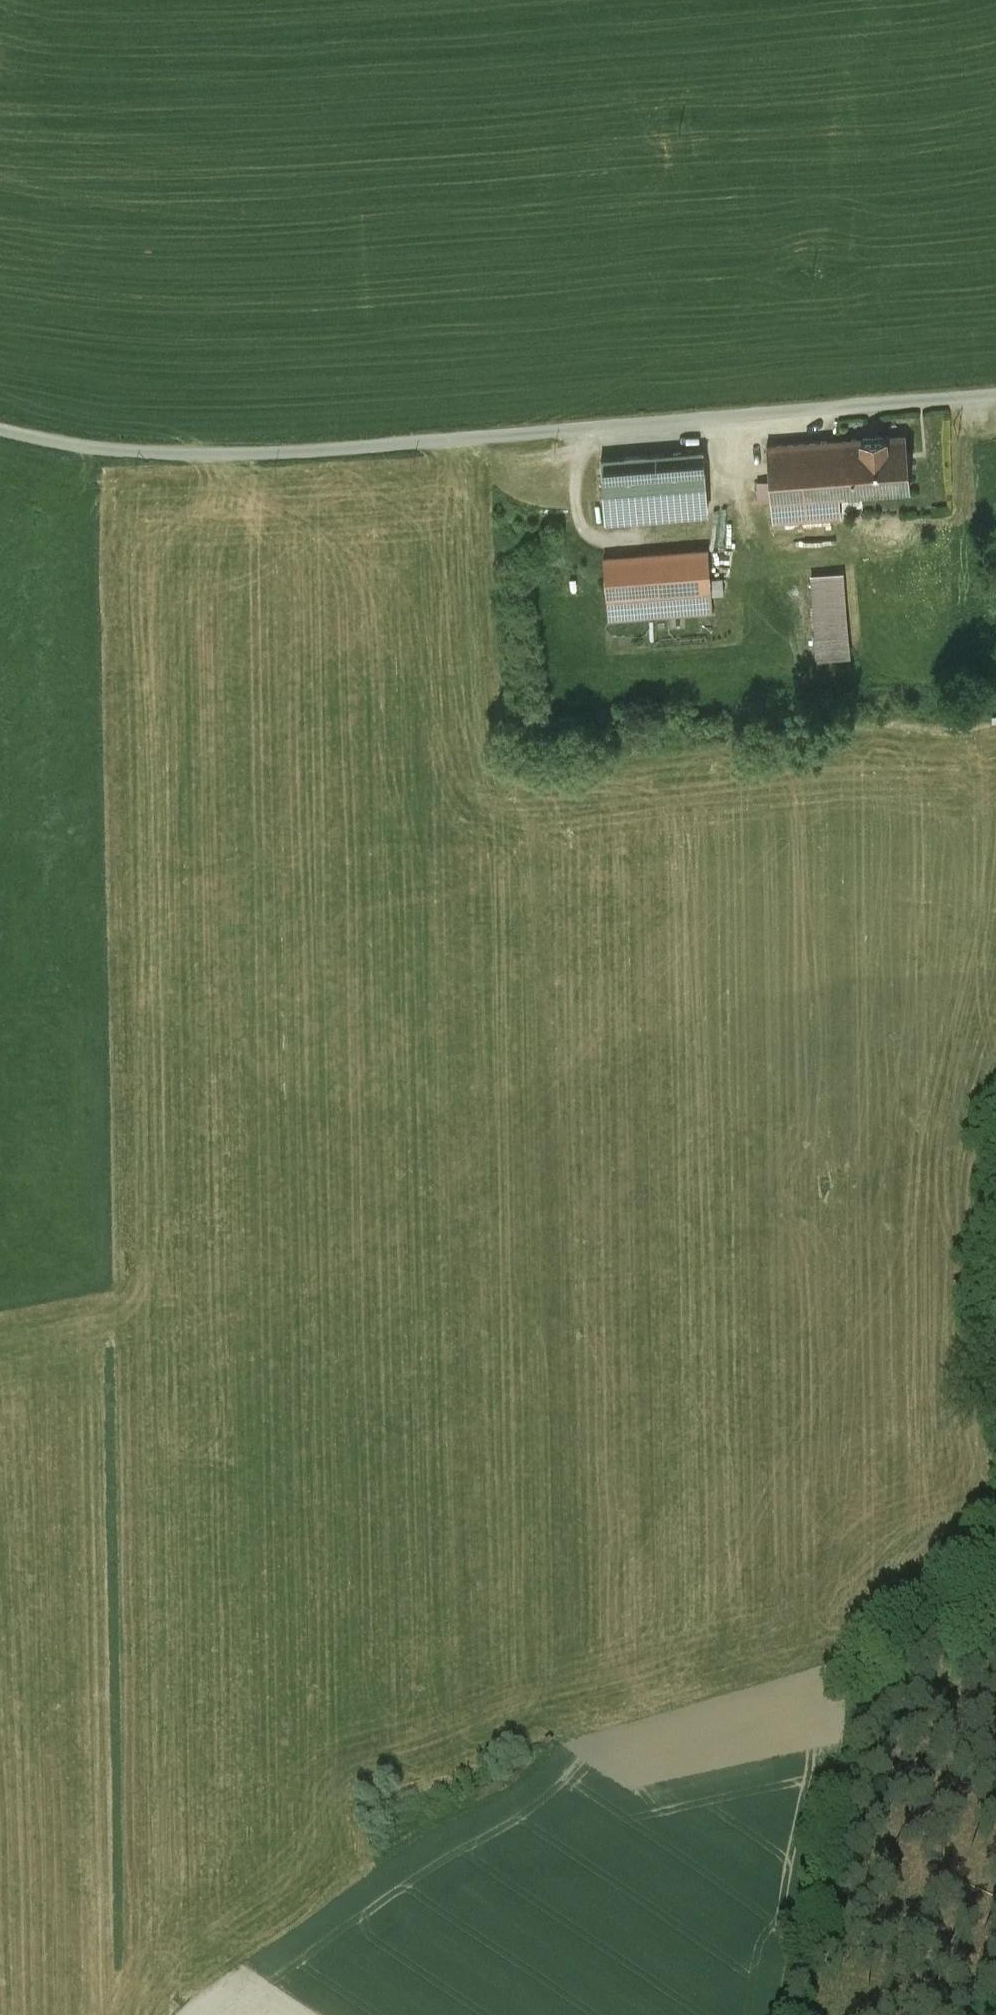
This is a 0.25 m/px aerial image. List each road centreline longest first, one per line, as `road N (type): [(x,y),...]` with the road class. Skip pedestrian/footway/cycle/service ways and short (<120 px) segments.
road 1 (unclassified): [(995,397),(230,455),(98,450),(0,427)]

